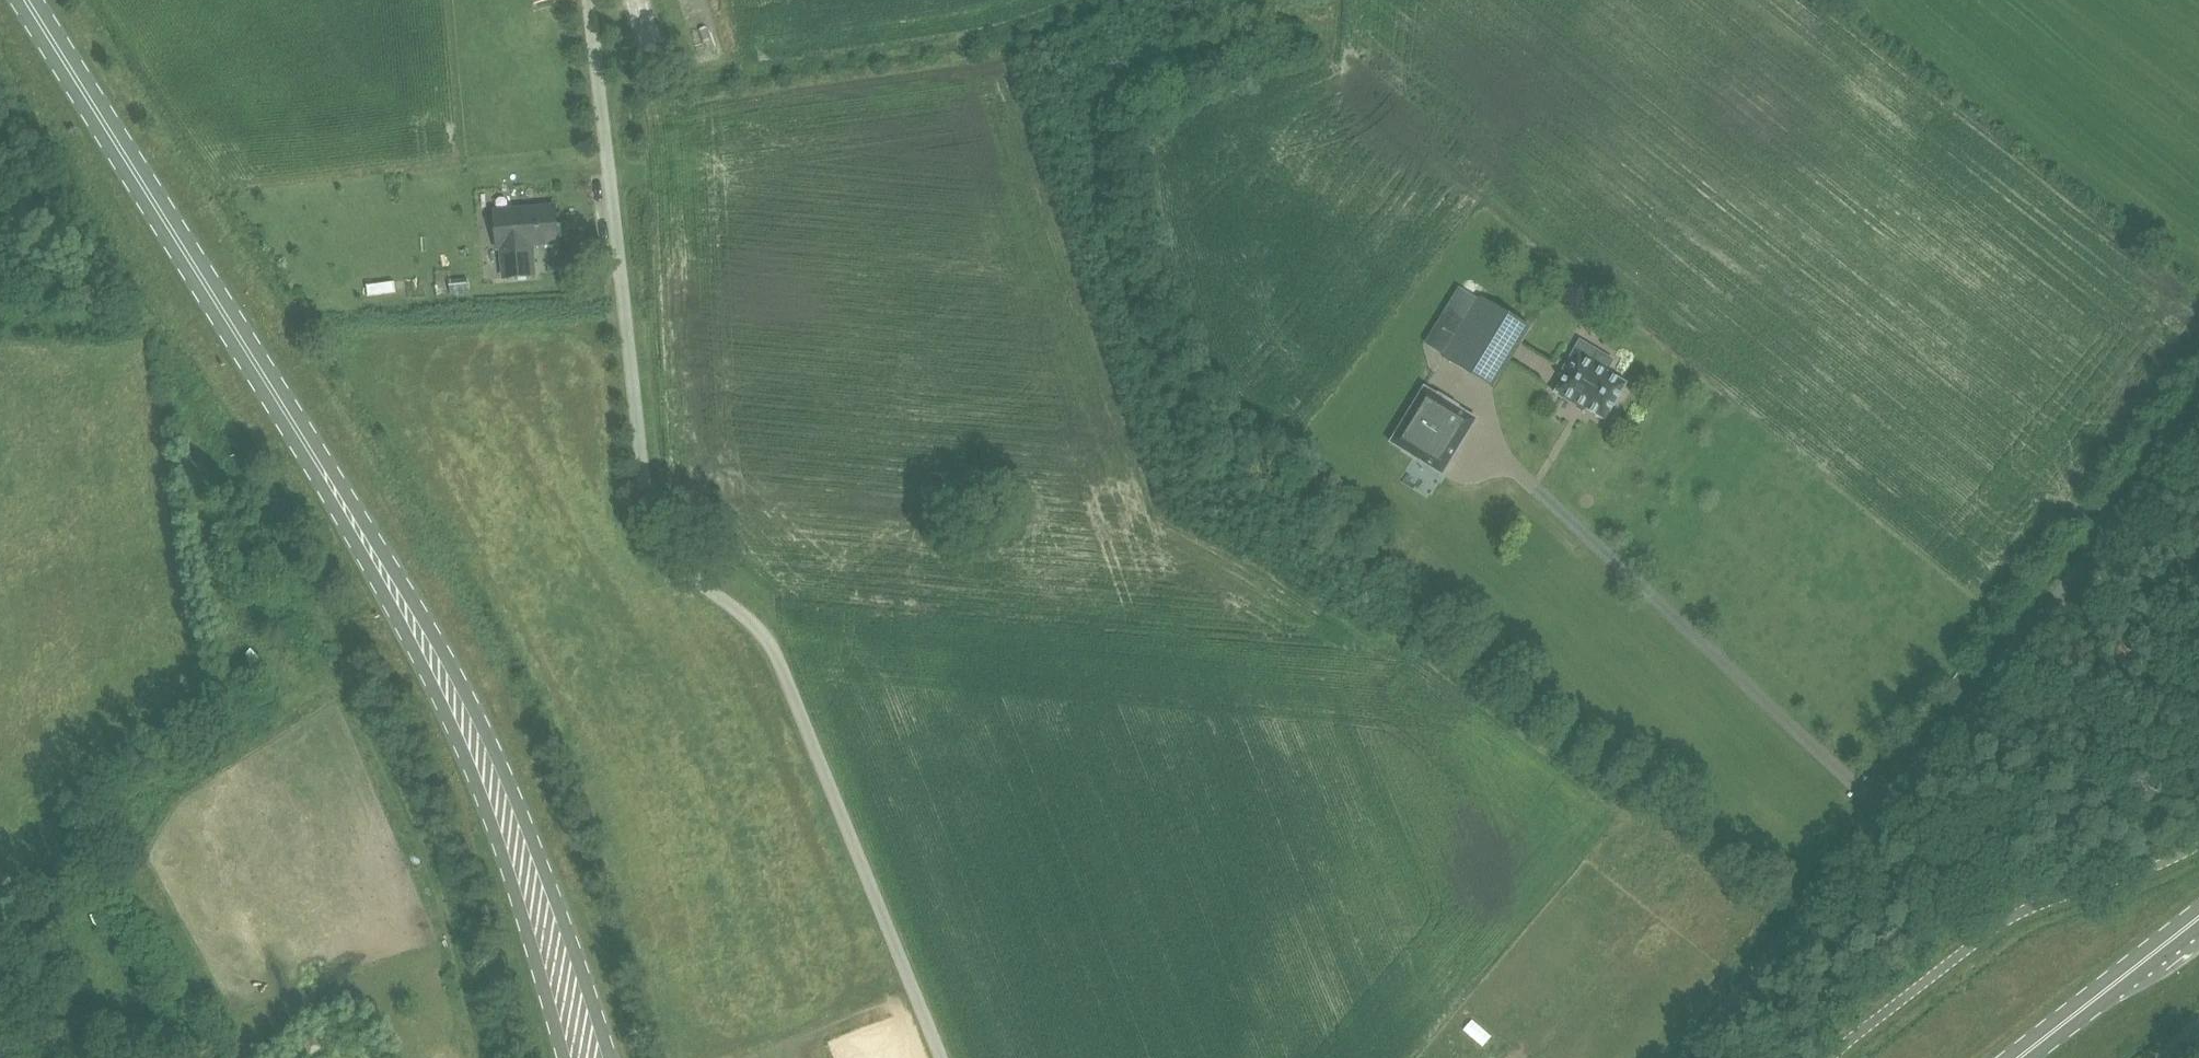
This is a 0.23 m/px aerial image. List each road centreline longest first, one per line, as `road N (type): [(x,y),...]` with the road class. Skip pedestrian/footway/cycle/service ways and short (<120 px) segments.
road 1 (primary): [(614,1057),(550,873),(456,671),(238,332)]
road 2 (unclassified): [(1685,1057),(2198,427)]
road 3 (primary): [(238,332),(429,674),(484,800),(566,1057)]
road 4 (primary): [(238,332),(26,0)]
road 5 (primary): [(2017,1057),(2198,916)]

